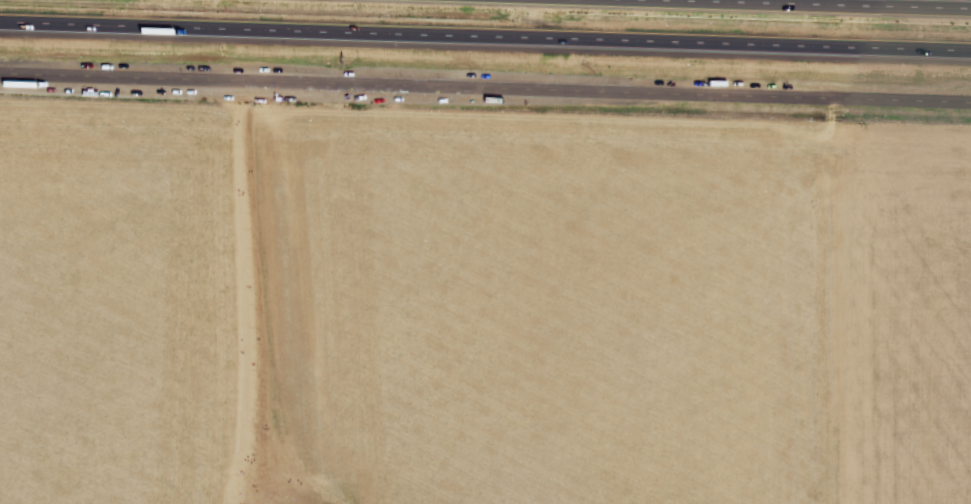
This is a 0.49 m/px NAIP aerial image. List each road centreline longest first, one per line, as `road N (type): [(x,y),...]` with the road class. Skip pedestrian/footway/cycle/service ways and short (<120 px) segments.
road 1 (motorway): [(0,26),(970,54)]
road 2 (tertiary): [(0,75),(970,103)]
road 3 (motorway): [(970,10),(628,0)]

